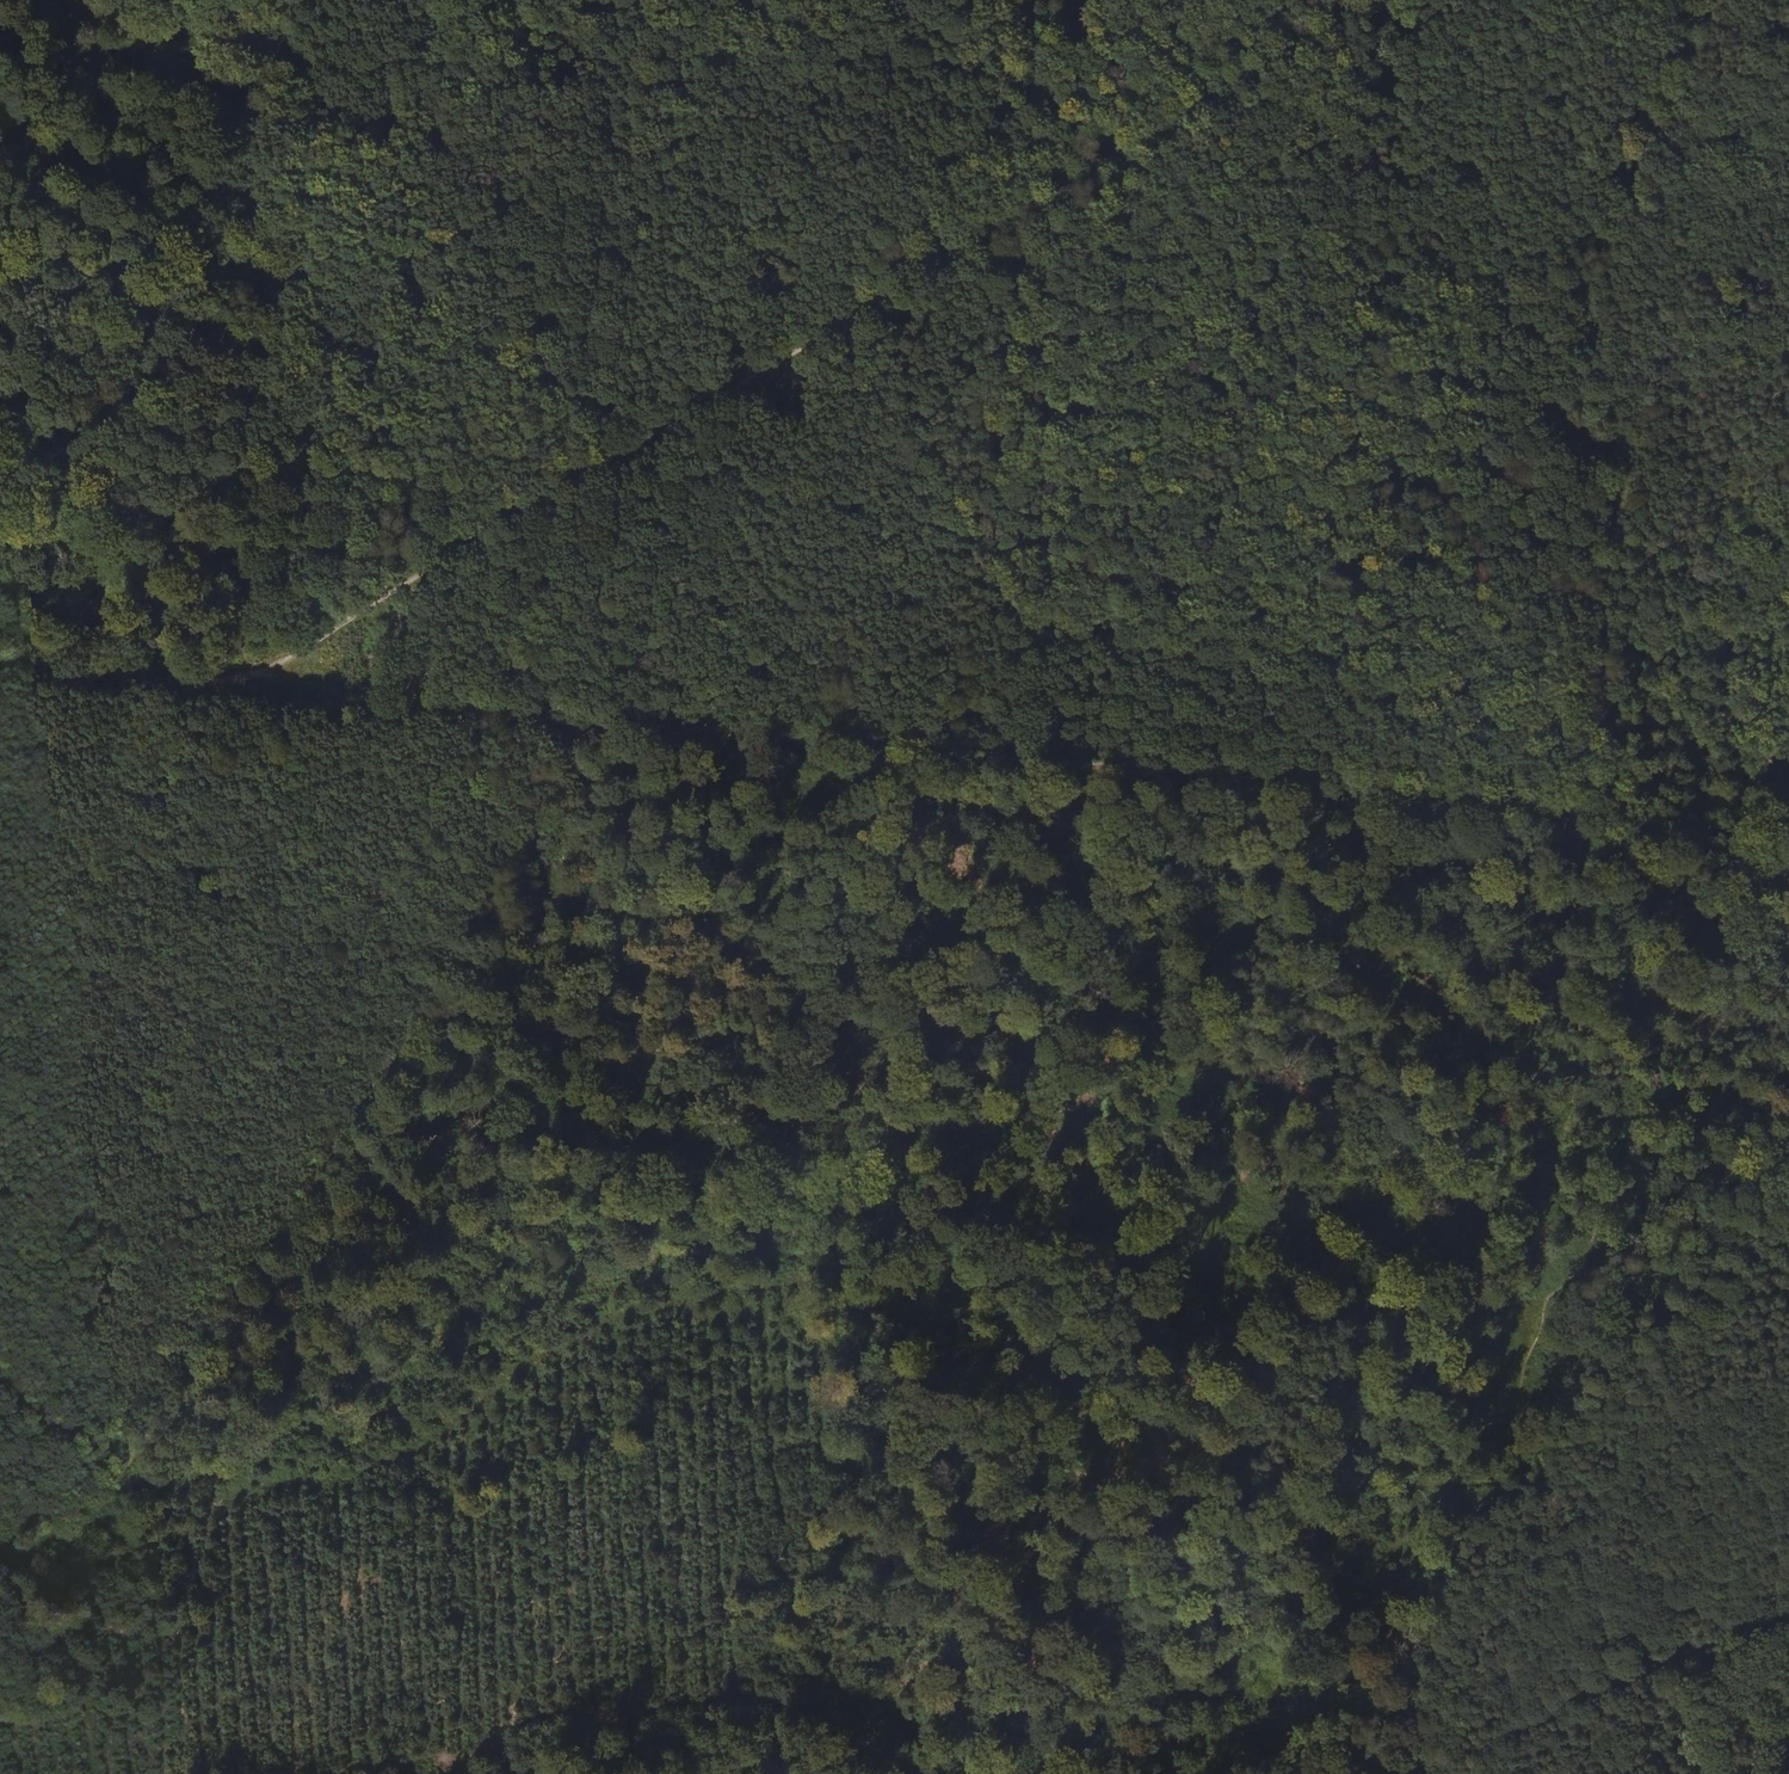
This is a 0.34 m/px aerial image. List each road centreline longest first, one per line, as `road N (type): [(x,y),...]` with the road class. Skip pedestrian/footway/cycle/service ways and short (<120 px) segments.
road 1 (track): [(244,686),(846,296),(1348,0)]
road 2 (track): [(0,668),(244,686)]

